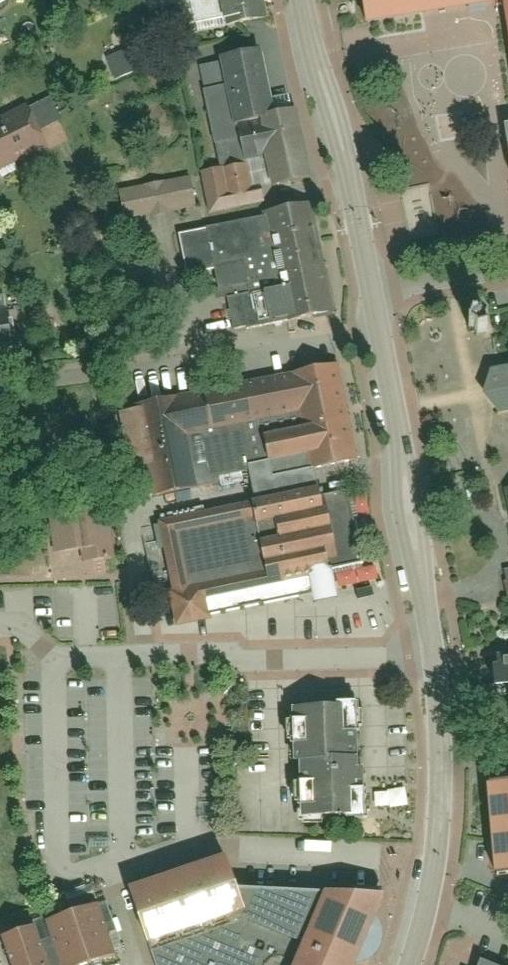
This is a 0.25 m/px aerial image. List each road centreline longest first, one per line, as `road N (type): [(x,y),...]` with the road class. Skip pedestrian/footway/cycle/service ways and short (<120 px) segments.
road 1 (residential): [(436,663),(53,653),(0,627)]
road 2 (residential): [(0,385),(375,316)]
road 3 (tertiary): [(436,663),(375,316)]
road 4 (tertiary): [(409,964),(431,888),(439,819),(436,663)]
road 5 (tertiary): [(370,290),(305,0)]
road 6 (residential): [(370,290),(507,271)]

